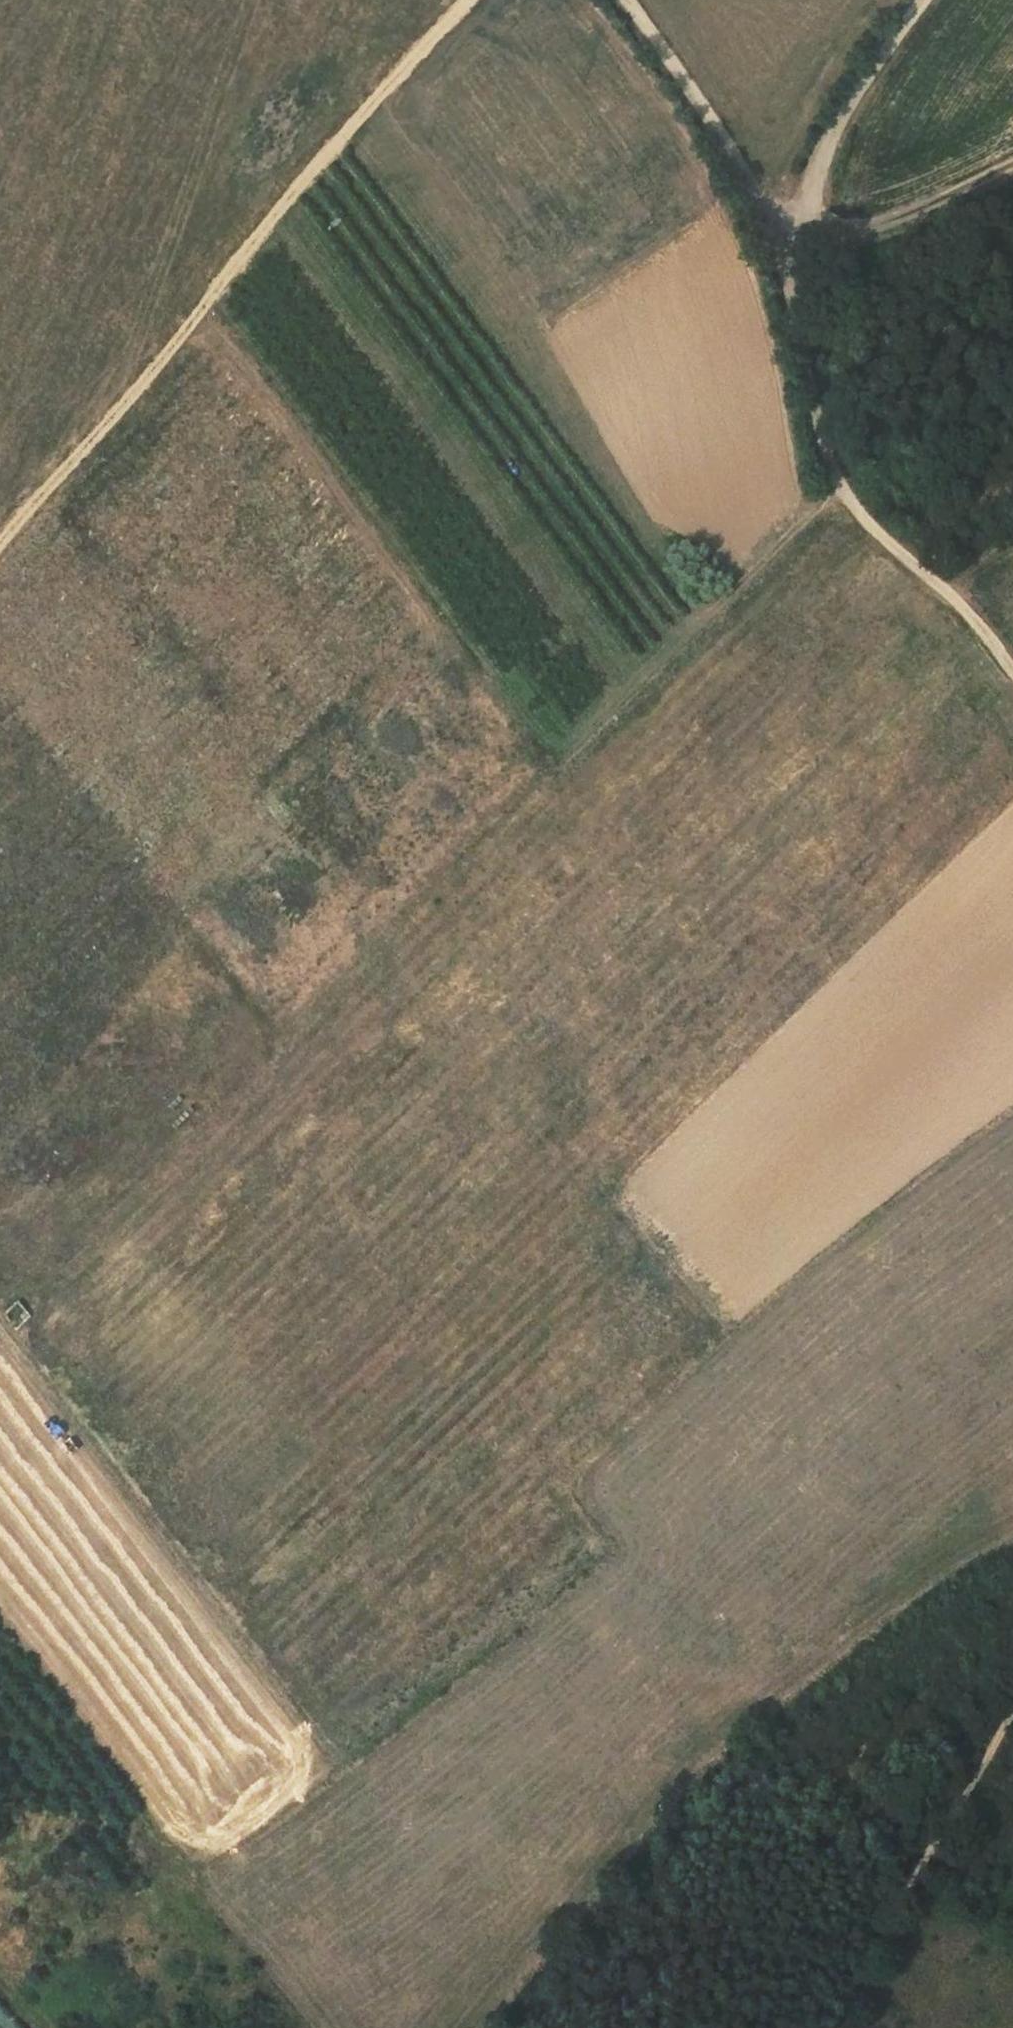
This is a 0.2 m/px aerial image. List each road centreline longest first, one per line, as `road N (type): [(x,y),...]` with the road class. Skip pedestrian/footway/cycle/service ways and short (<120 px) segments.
road 1 (track): [(469,0),(270,221),(0,551)]
road 2 (track): [(791,228),(799,322),(830,467),(853,507),(995,642),(1012,670)]
road 3 (track): [(1012,1699),(834,2027)]
road 4 (track): [(629,0),(791,228)]
road 5 (track): [(791,228),(860,228),(904,217),(1012,164)]
road 6 (residential): [(922,0),(814,170)]

